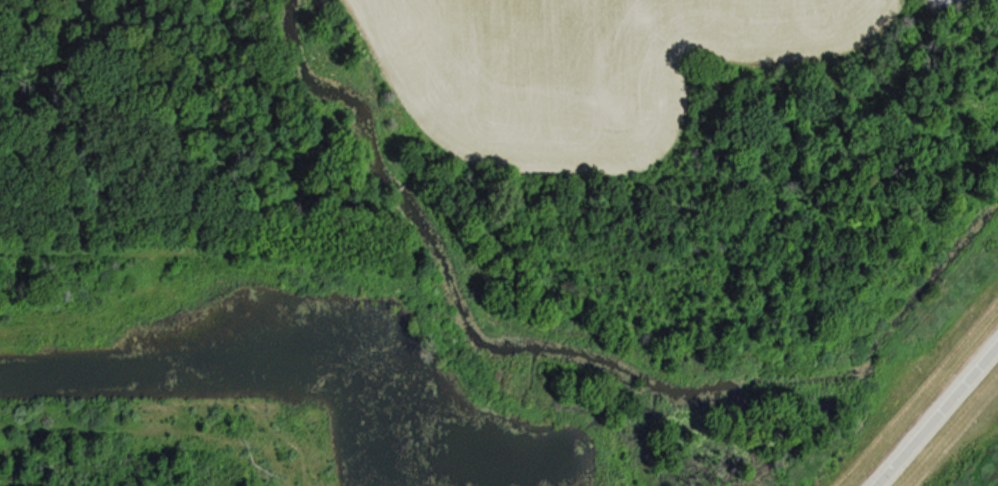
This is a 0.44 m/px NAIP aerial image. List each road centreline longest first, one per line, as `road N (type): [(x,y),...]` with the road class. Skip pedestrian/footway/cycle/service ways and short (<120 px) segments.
road 1 (motorway): [(997,345),(872,485)]

